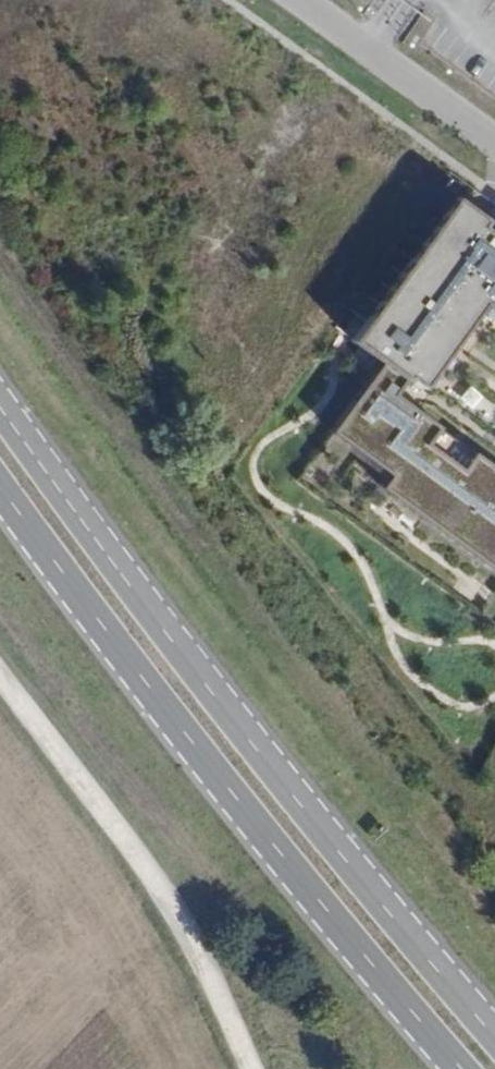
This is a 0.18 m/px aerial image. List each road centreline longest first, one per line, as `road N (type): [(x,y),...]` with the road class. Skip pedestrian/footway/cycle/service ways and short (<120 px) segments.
road 1 (primary): [(494,1038),(208,688),(0,409)]
road 2 (primary): [(0,486),(456,1068)]
road 3 (track): [(251,1068),(197,945),(0,681)]
road 4 (unclassified): [(494,138),(302,0)]

